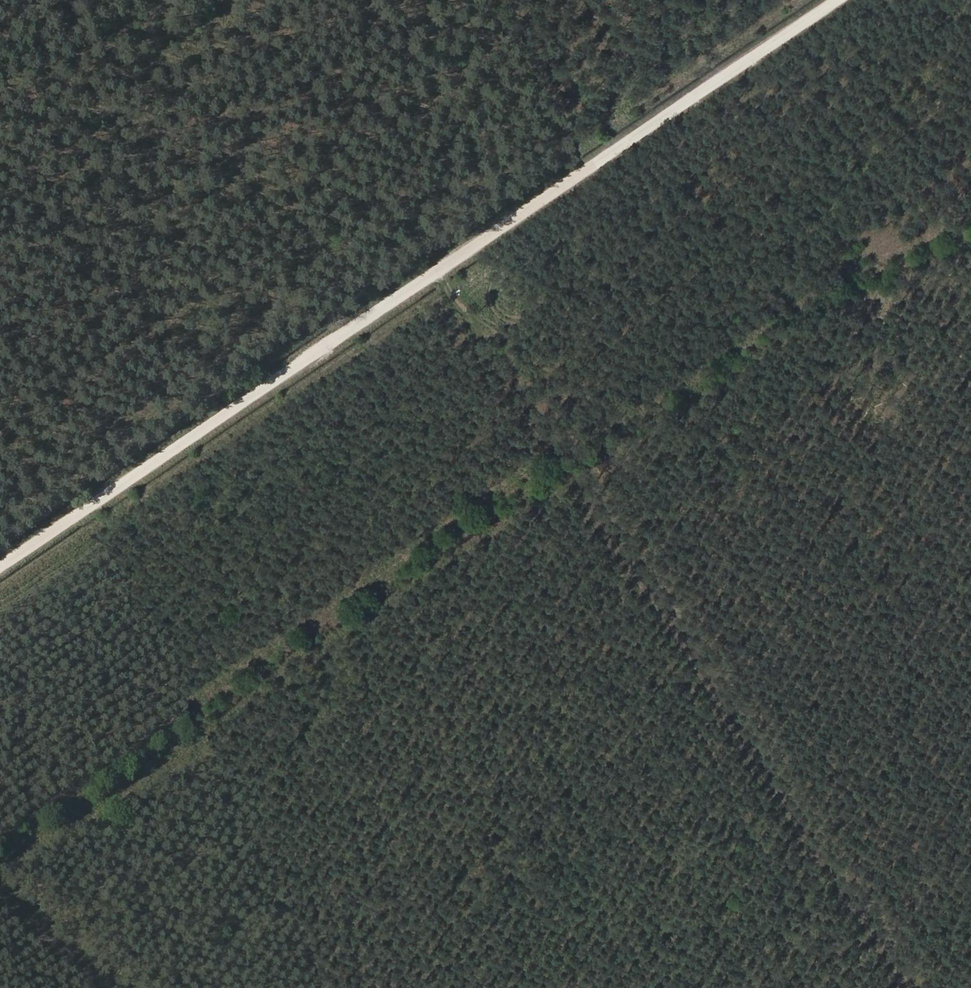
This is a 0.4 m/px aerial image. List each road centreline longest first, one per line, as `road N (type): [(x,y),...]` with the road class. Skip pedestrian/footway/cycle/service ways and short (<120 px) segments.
road 1 (track): [(840,0),(0,569)]
road 2 (track): [(0,899),(109,987)]

